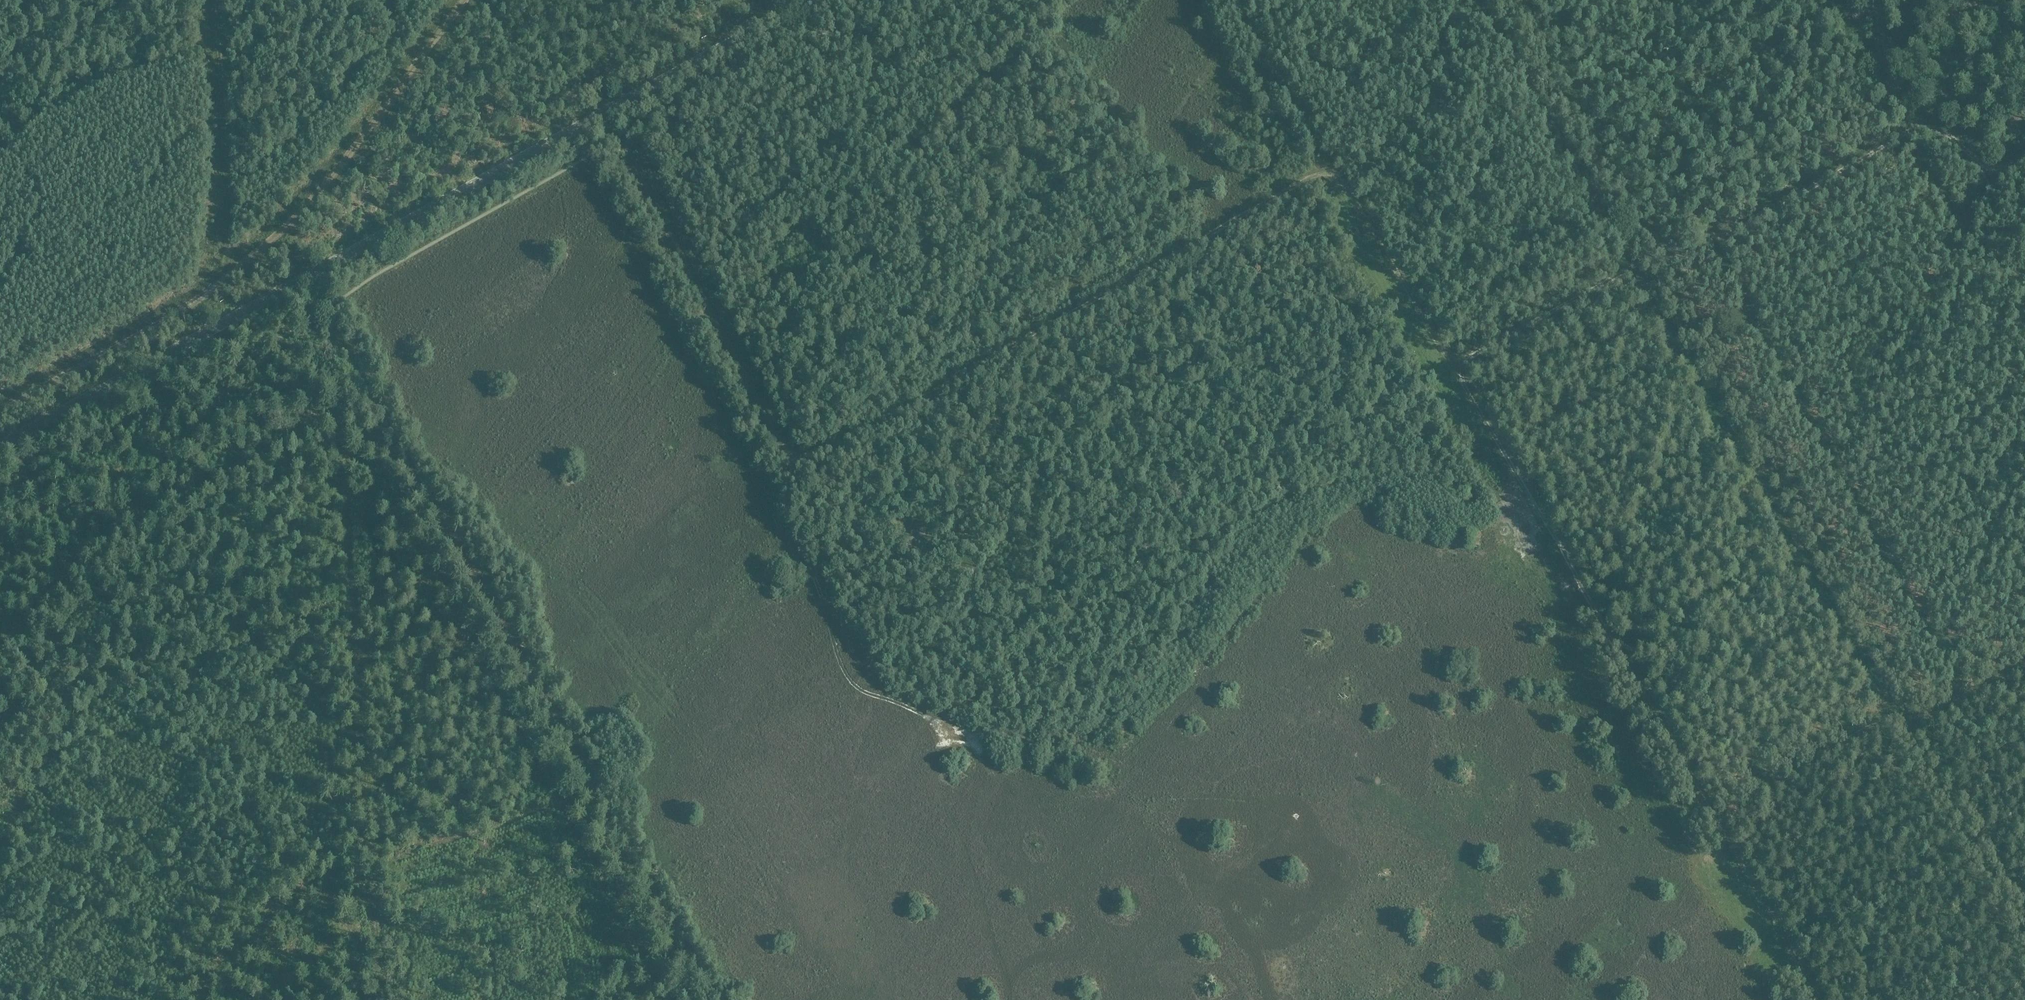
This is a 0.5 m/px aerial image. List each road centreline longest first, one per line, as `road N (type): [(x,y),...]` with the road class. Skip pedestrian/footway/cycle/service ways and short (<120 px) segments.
road 1 (track): [(601,114),(778,441),(796,457),(822,453),(1309,178),(1335,176),(1820,999)]
road 2 (tertiary): [(0,445),(813,0)]
road 3 (track): [(1450,365),(1691,236),(1721,236),(1915,122),(1928,121),(1999,166),(2024,150)]
road 4 (track): [(467,0),(281,234),(192,303),(0,409)]
road 5 (track): [(214,0),(228,276)]

